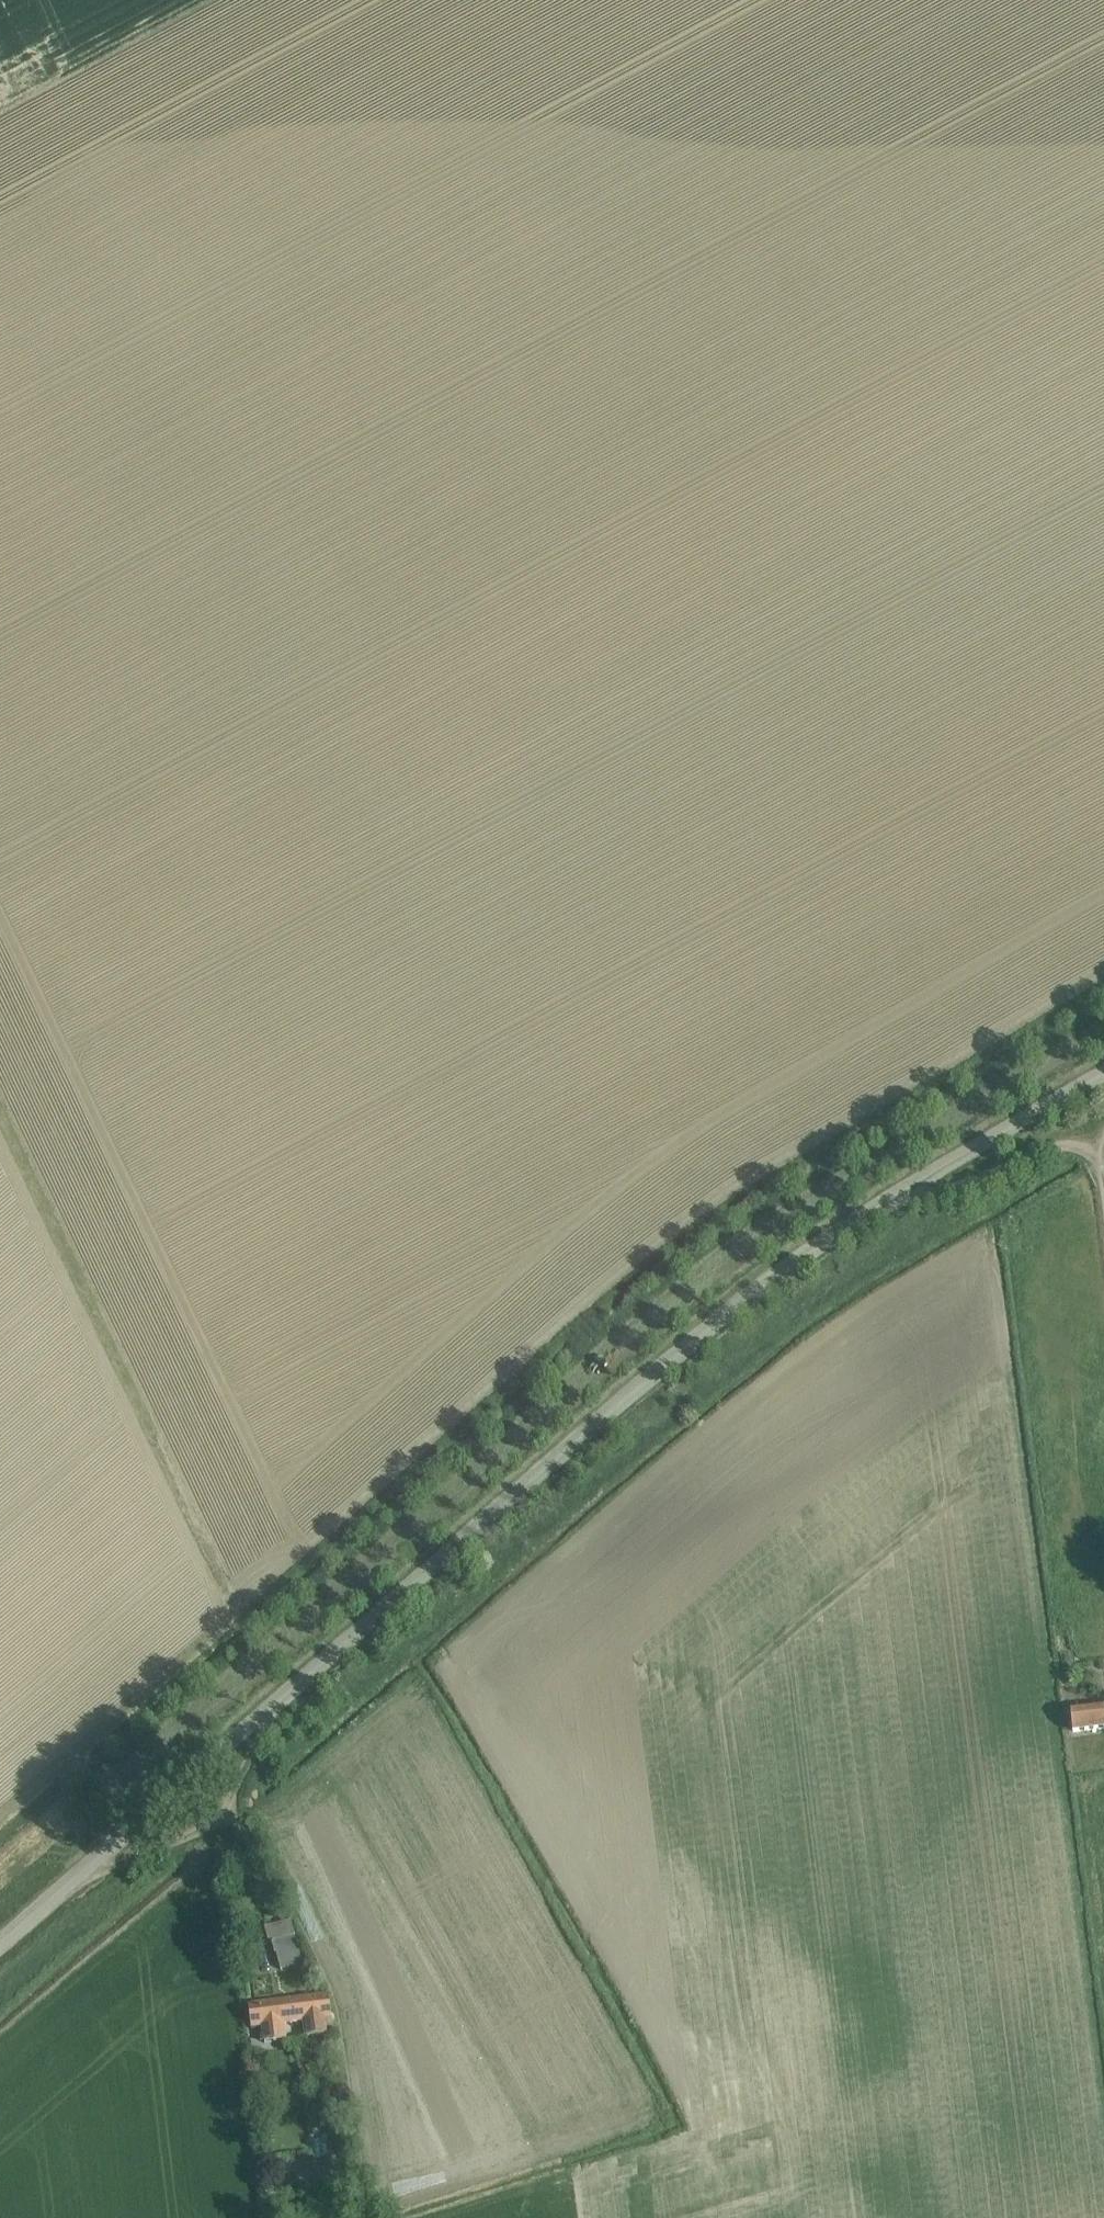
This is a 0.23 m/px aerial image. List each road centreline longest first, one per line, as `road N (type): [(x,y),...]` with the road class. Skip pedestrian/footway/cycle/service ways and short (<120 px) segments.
road 1 (unclassified): [(0,1940),(665,1361),(877,1207)]
road 2 (unclassified): [(877,1207),(1103,1076)]
road 3 (unclassified): [(1103,1143),(1098,1160),(1073,1144),(1049,1145),(877,1207)]

